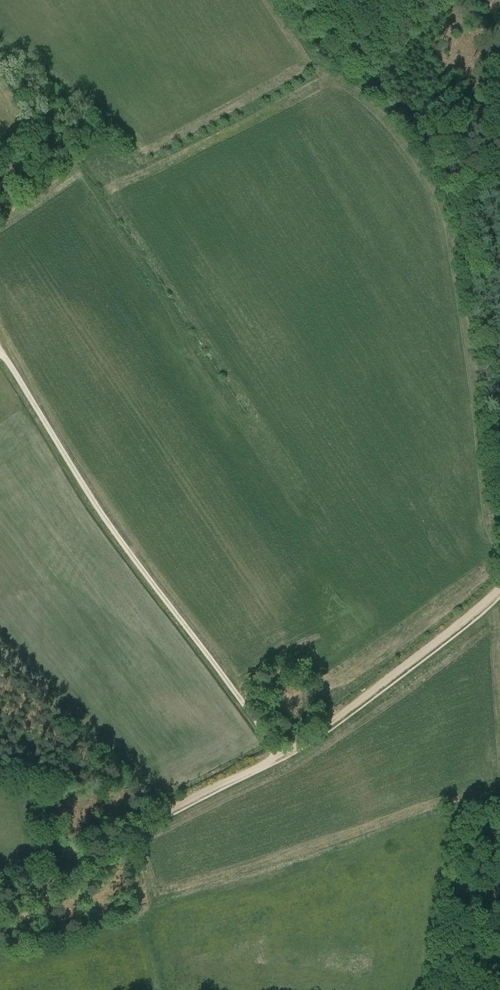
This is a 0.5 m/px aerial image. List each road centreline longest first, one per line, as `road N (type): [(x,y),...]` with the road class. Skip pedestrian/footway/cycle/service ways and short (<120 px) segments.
road 1 (track): [(499,587),(326,726),(156,817),(51,887),(0,905)]
road 2 (track): [(0,210),(68,160),(0,66)]

